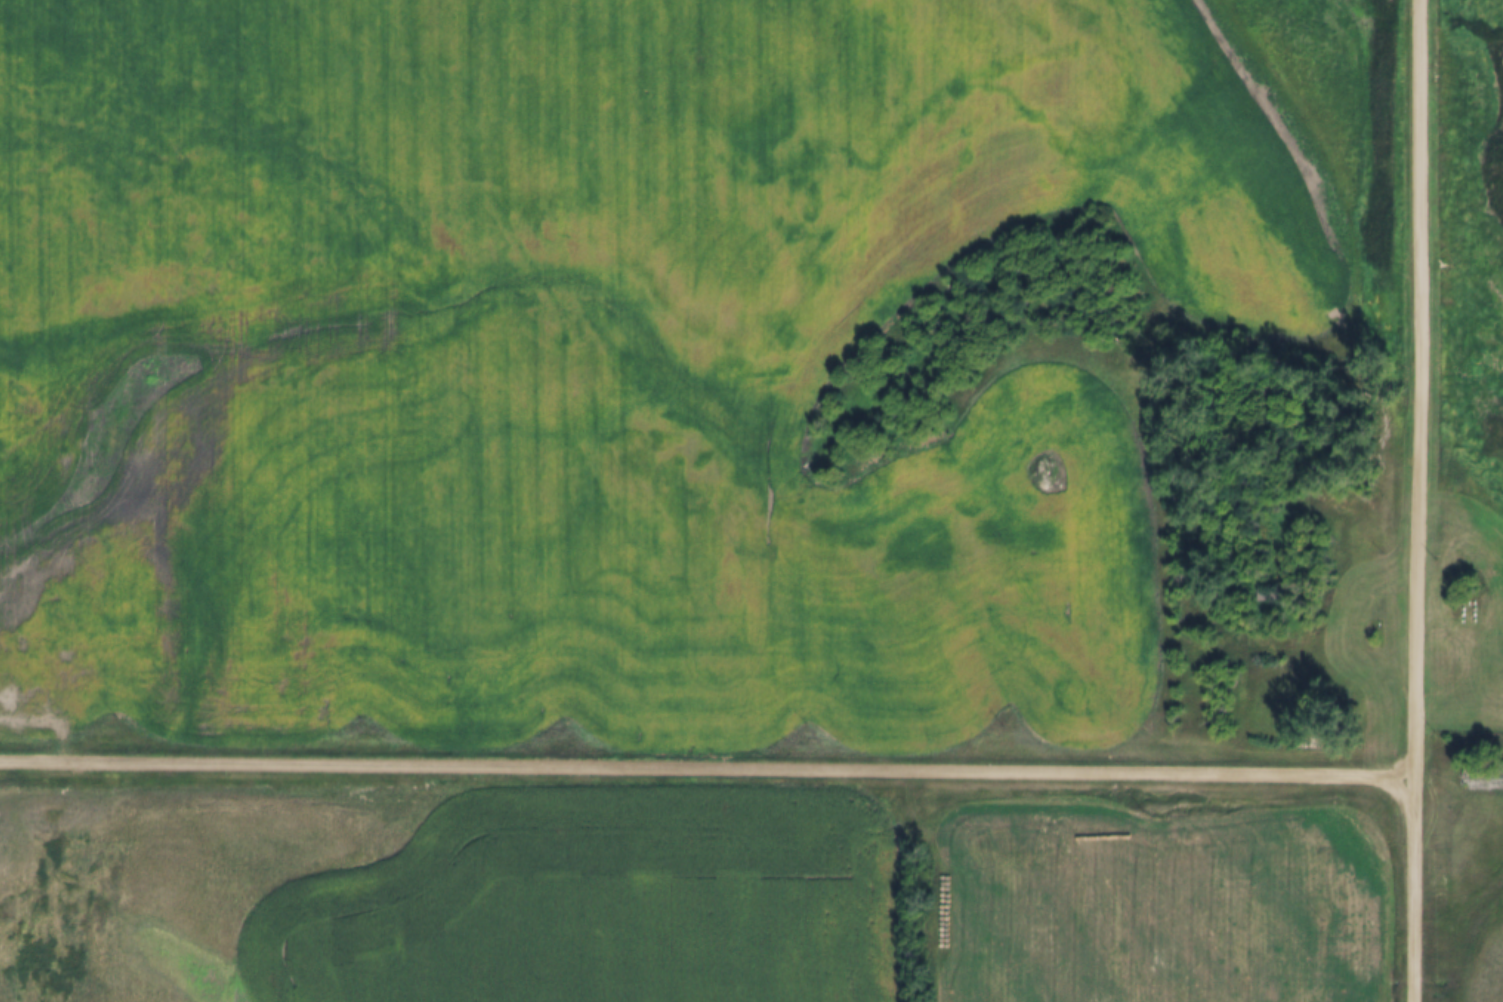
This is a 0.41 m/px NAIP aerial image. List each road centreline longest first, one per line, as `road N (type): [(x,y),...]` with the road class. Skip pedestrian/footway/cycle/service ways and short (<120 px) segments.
road 1 (track): [(0,757),(1411,774)]
road 2 (residential): [(1411,1001),(1411,0)]

